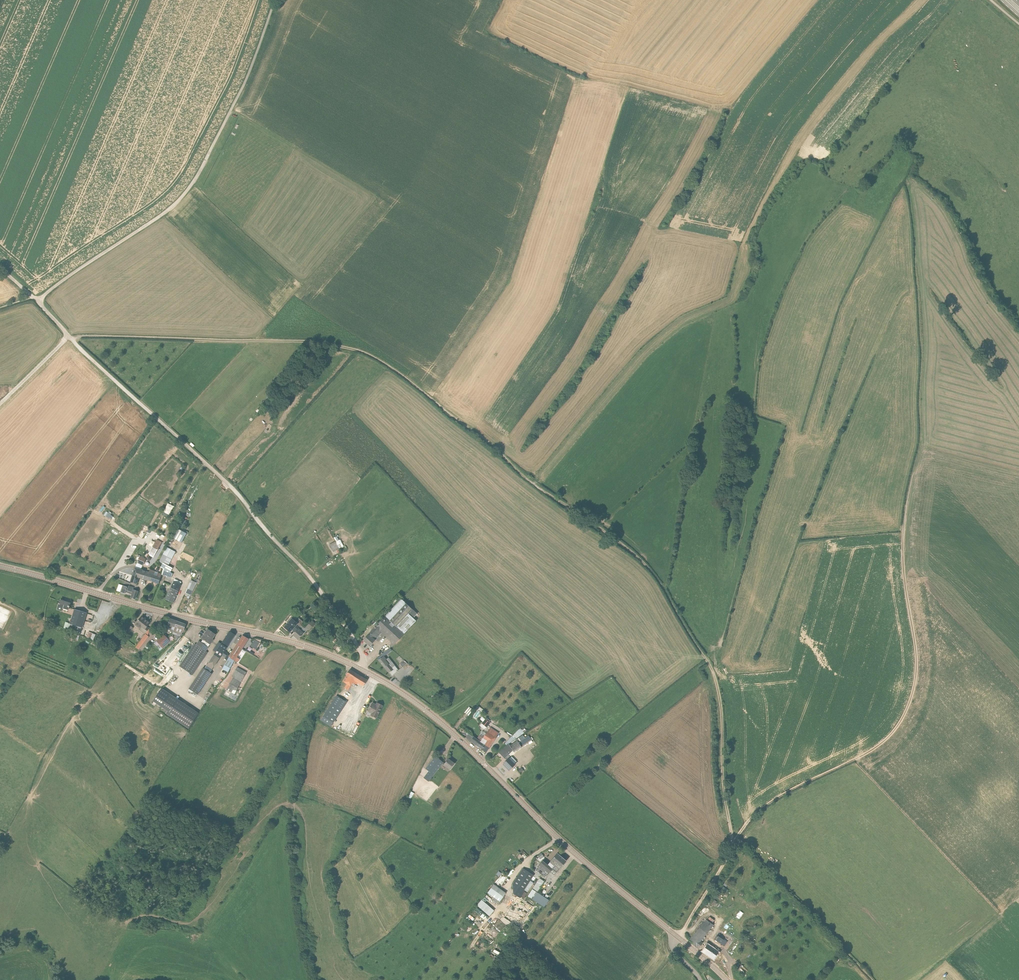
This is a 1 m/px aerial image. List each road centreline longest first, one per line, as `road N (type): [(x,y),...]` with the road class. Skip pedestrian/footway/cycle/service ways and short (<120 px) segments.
road 1 (track): [(733,844),(715,679),(632,551),(355,349),(306,341),(73,341)]
road 2 (tertiary): [(677,937),(566,846),(434,716),(368,673),(287,641),(0,566)]
road 3 (track): [(733,844),(774,800),(880,744),(913,692),(903,529),(920,438),(921,354),(909,179)]
road 4 (track): [(363,670),(343,622),(241,496),(73,341)]
road 5 (unclassified): [(275,0),(245,81),(193,183)]
road 6 (track): [(873,979),(750,850),(733,844)]
road 7 (track): [(193,183),(164,213),(36,299)]

